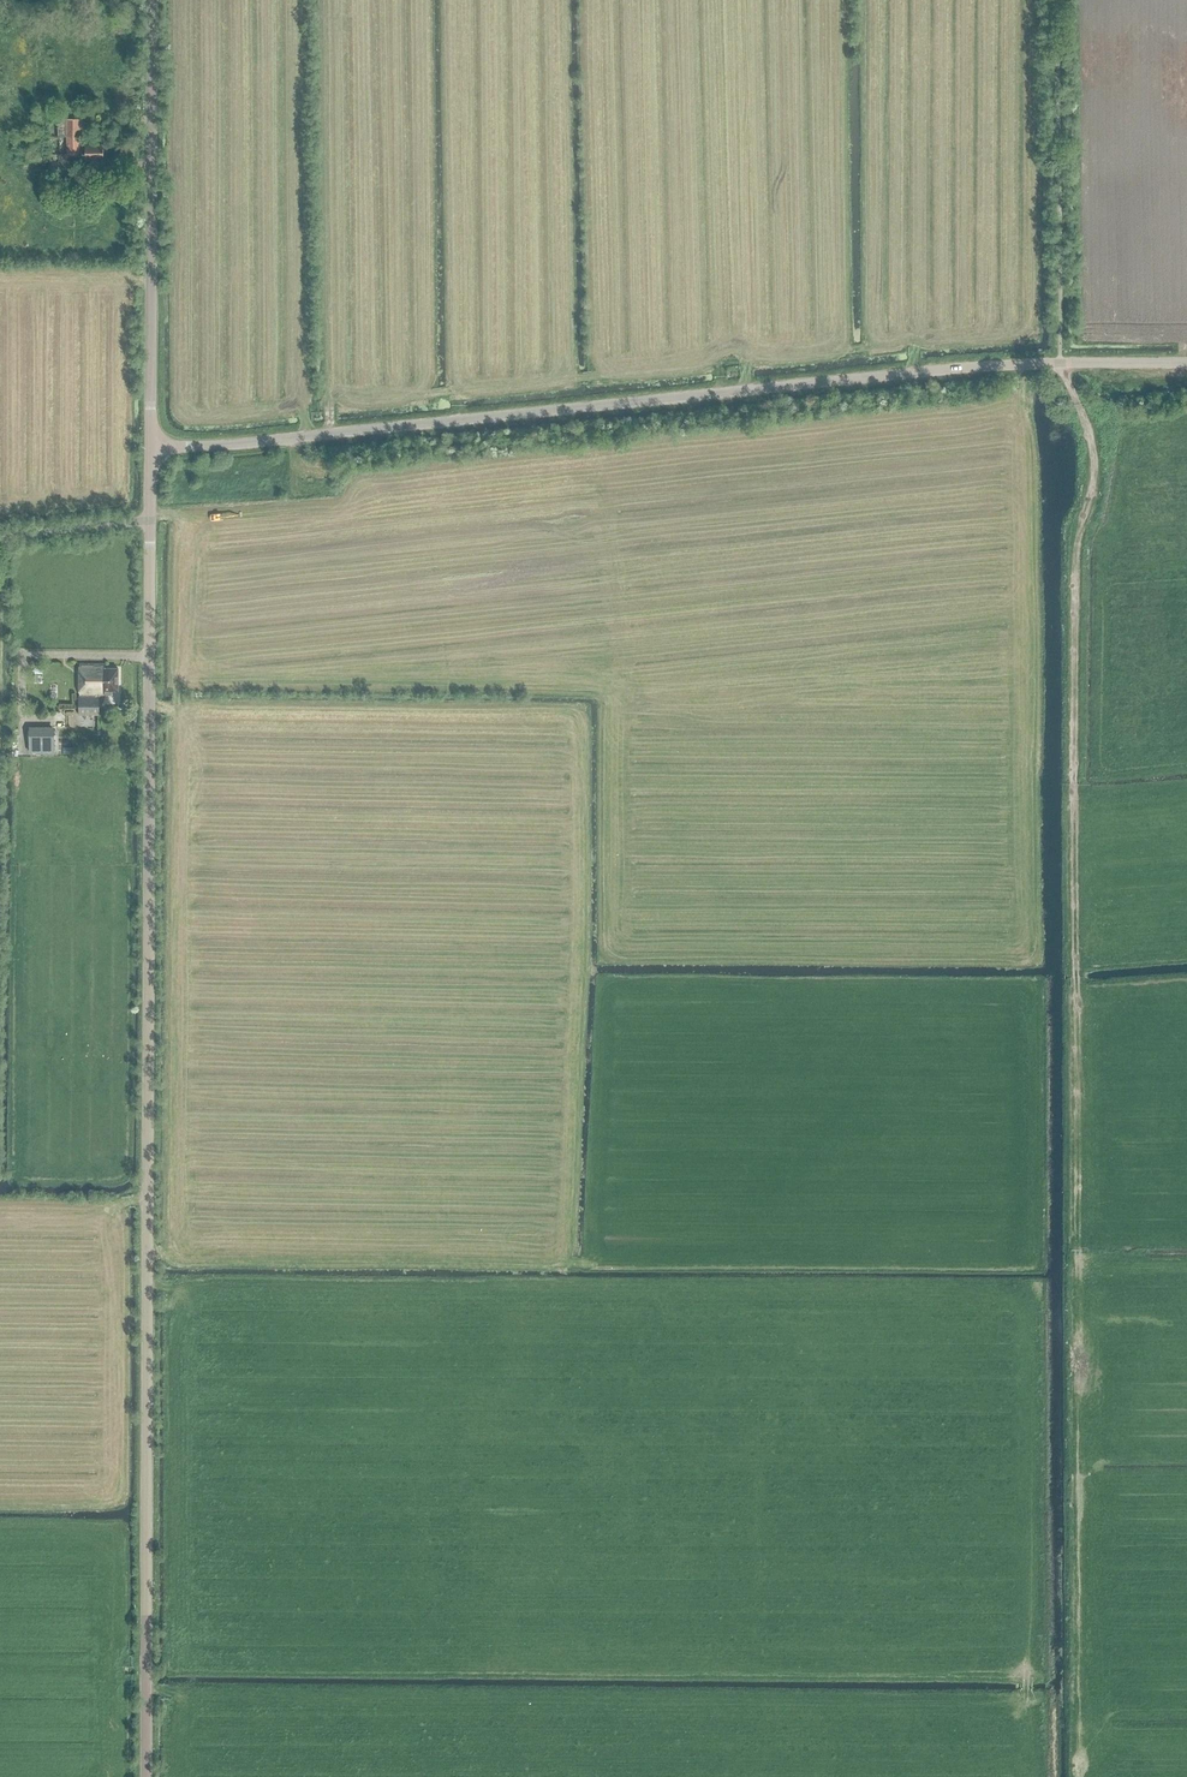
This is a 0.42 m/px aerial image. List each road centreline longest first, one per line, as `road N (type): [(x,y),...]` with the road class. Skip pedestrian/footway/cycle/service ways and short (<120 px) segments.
road 1 (track): [(1079,1776),(1073,706),(1078,555),(1095,478),(1088,434),(1060,362)]
road 2 (tertiary): [(149,1776),(150,518)]
road 3 (unclassified): [(151,448),(982,366),(1186,360)]
road 4 (tertiary): [(151,448),(153,0)]
road 5 (unclassified): [(0,535),(150,518)]

